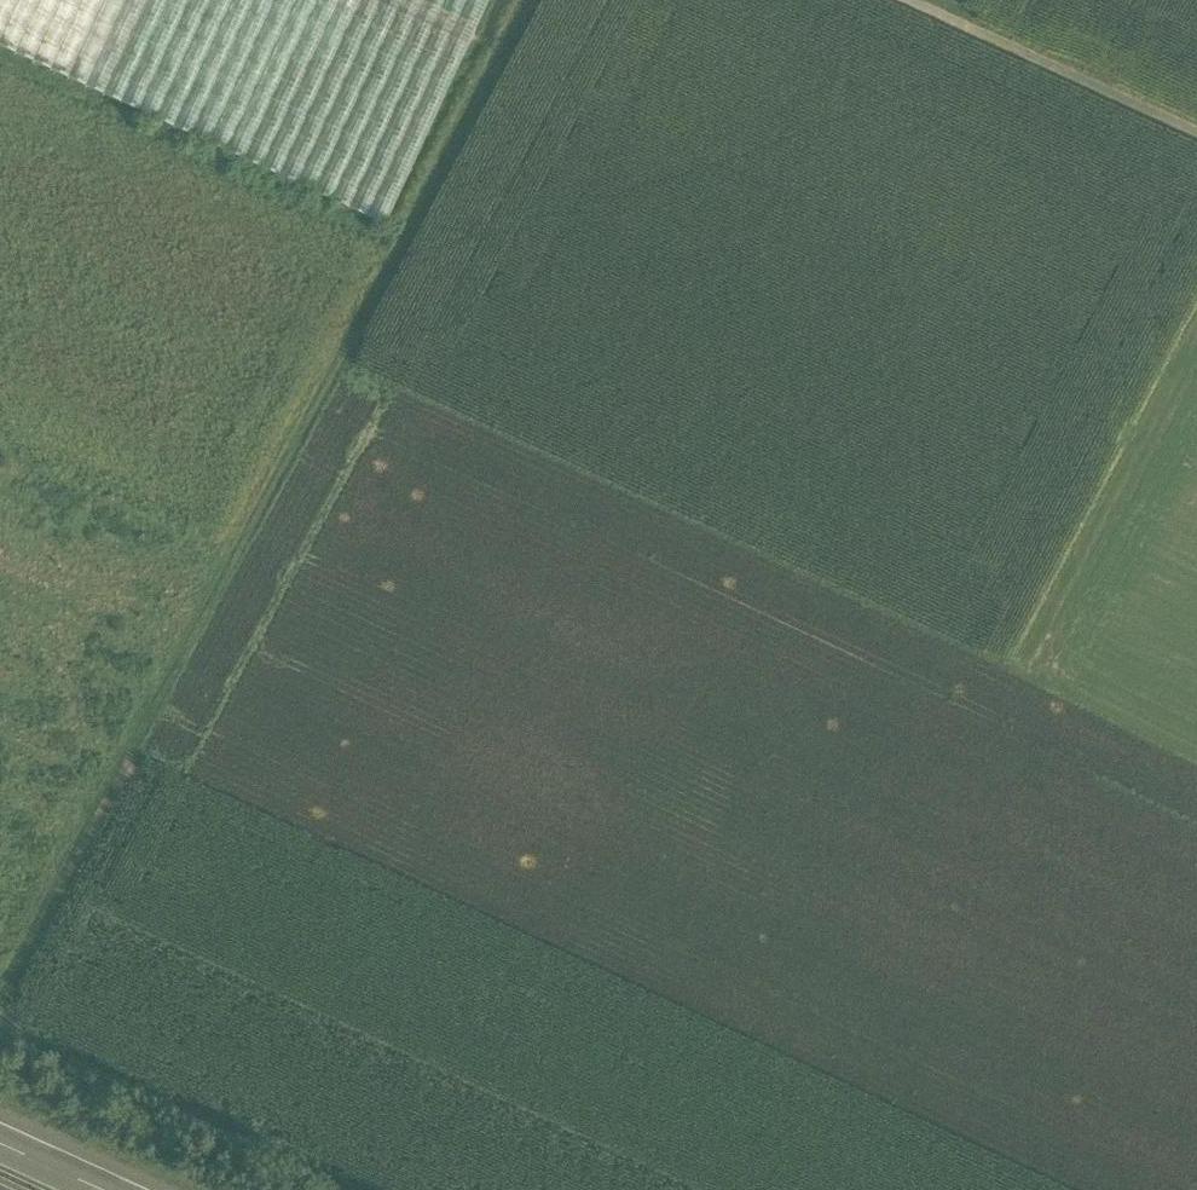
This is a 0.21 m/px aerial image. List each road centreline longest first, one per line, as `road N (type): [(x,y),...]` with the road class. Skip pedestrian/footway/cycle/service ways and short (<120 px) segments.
road 1 (track): [(907,0),(1196,131)]

